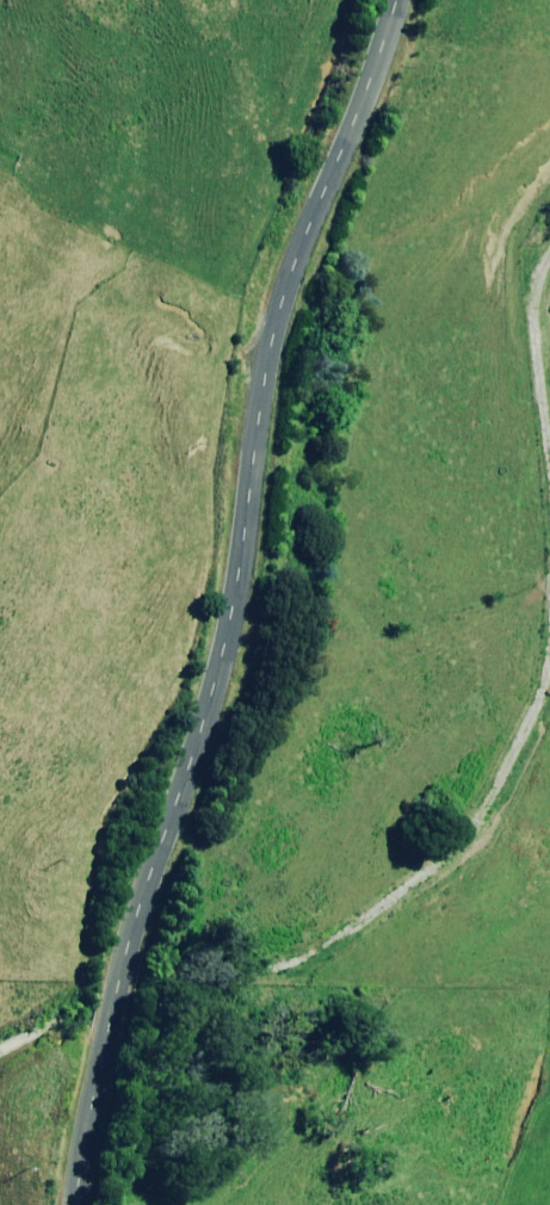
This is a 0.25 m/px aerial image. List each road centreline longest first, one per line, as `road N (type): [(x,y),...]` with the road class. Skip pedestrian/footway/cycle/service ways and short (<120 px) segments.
road 1 (unclassified): [(77,1204),(108,1024),(232,613),(281,307),(395,0)]
road 2 (track): [(124,970),(232,974),(294,961),(366,921),(471,833),(549,672)]
road 3 (track): [(549,450),(534,312),(549,259)]

